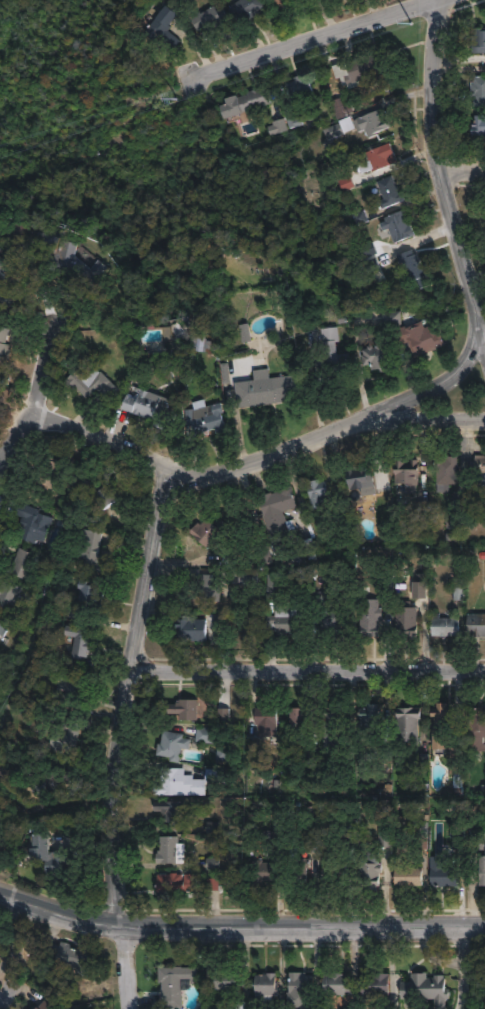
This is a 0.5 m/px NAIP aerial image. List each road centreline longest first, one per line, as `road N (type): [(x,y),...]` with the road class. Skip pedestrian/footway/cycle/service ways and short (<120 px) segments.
road 1 (residential): [(128,1008),(109,758),(113,706),(118,678),(129,668),(170,485),(187,471),(338,423),(484,417)]
road 2 (tertiary): [(0,889),(120,921),(484,923)]
road 3 (residential): [(118,678),(484,675)]
road 4 (residential): [(484,338),(433,132),(437,0)]
road 5 (residential): [(181,75),(418,0)]
road 6 (residential): [(481,322),(461,360),(421,390),(338,423)]
road 7 (residential): [(31,393),(183,474)]
road 8 (residential): [(0,457),(63,299)]

